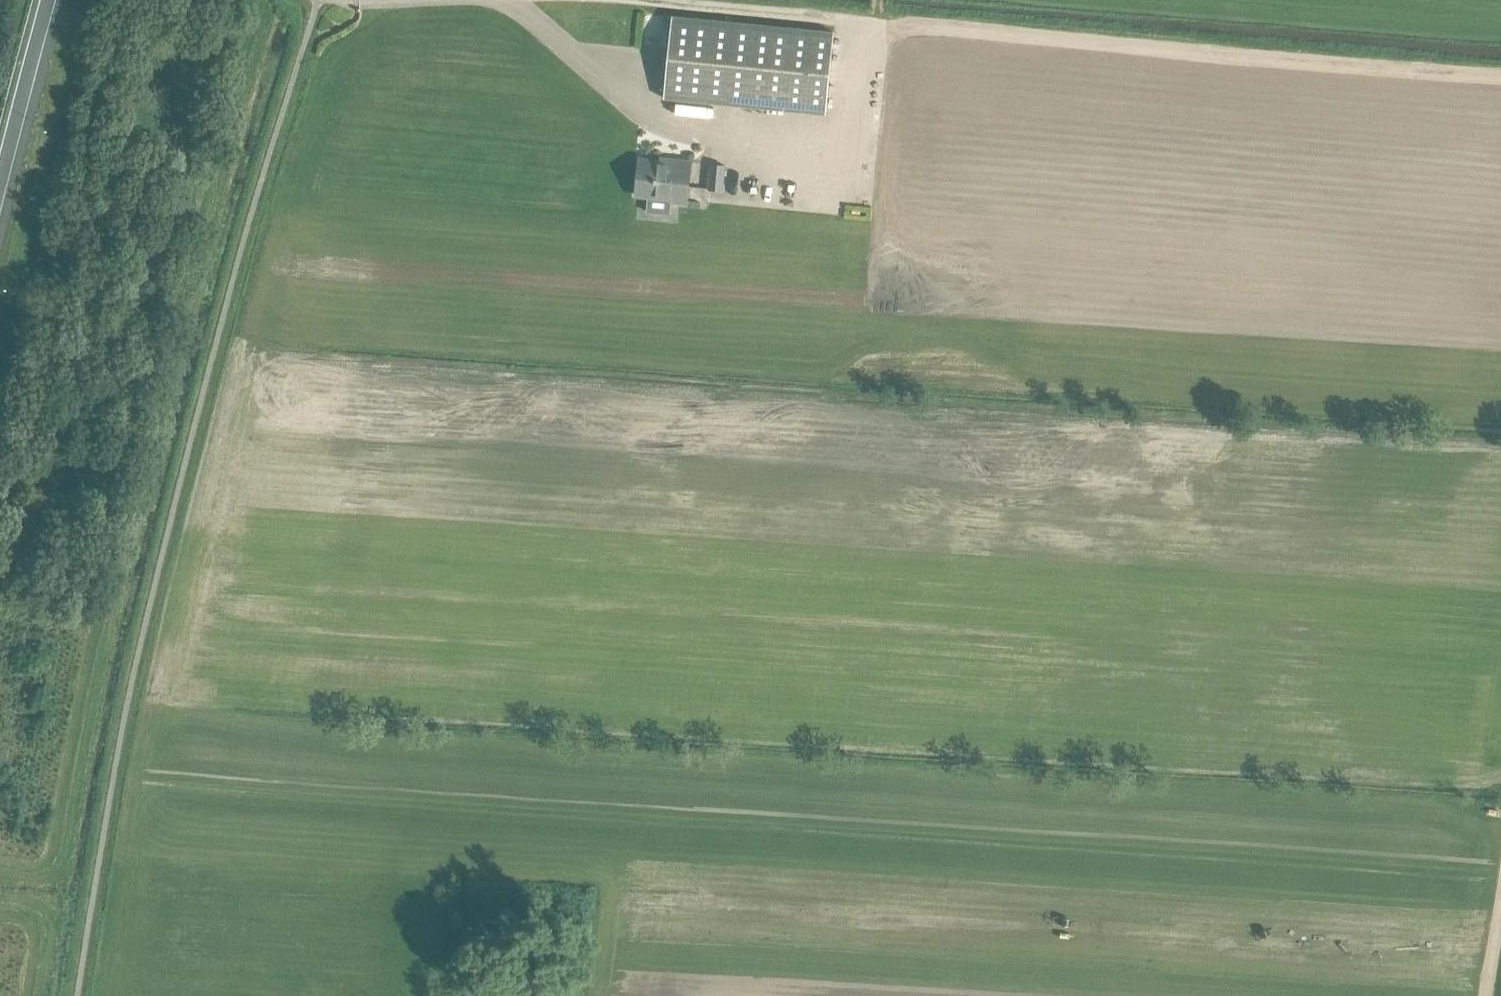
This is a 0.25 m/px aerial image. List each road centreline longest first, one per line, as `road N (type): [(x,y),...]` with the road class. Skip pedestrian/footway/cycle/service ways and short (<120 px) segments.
road 1 (track): [(1500,75),(636,0)]
road 2 (motorway): [(0,189),(49,0)]

